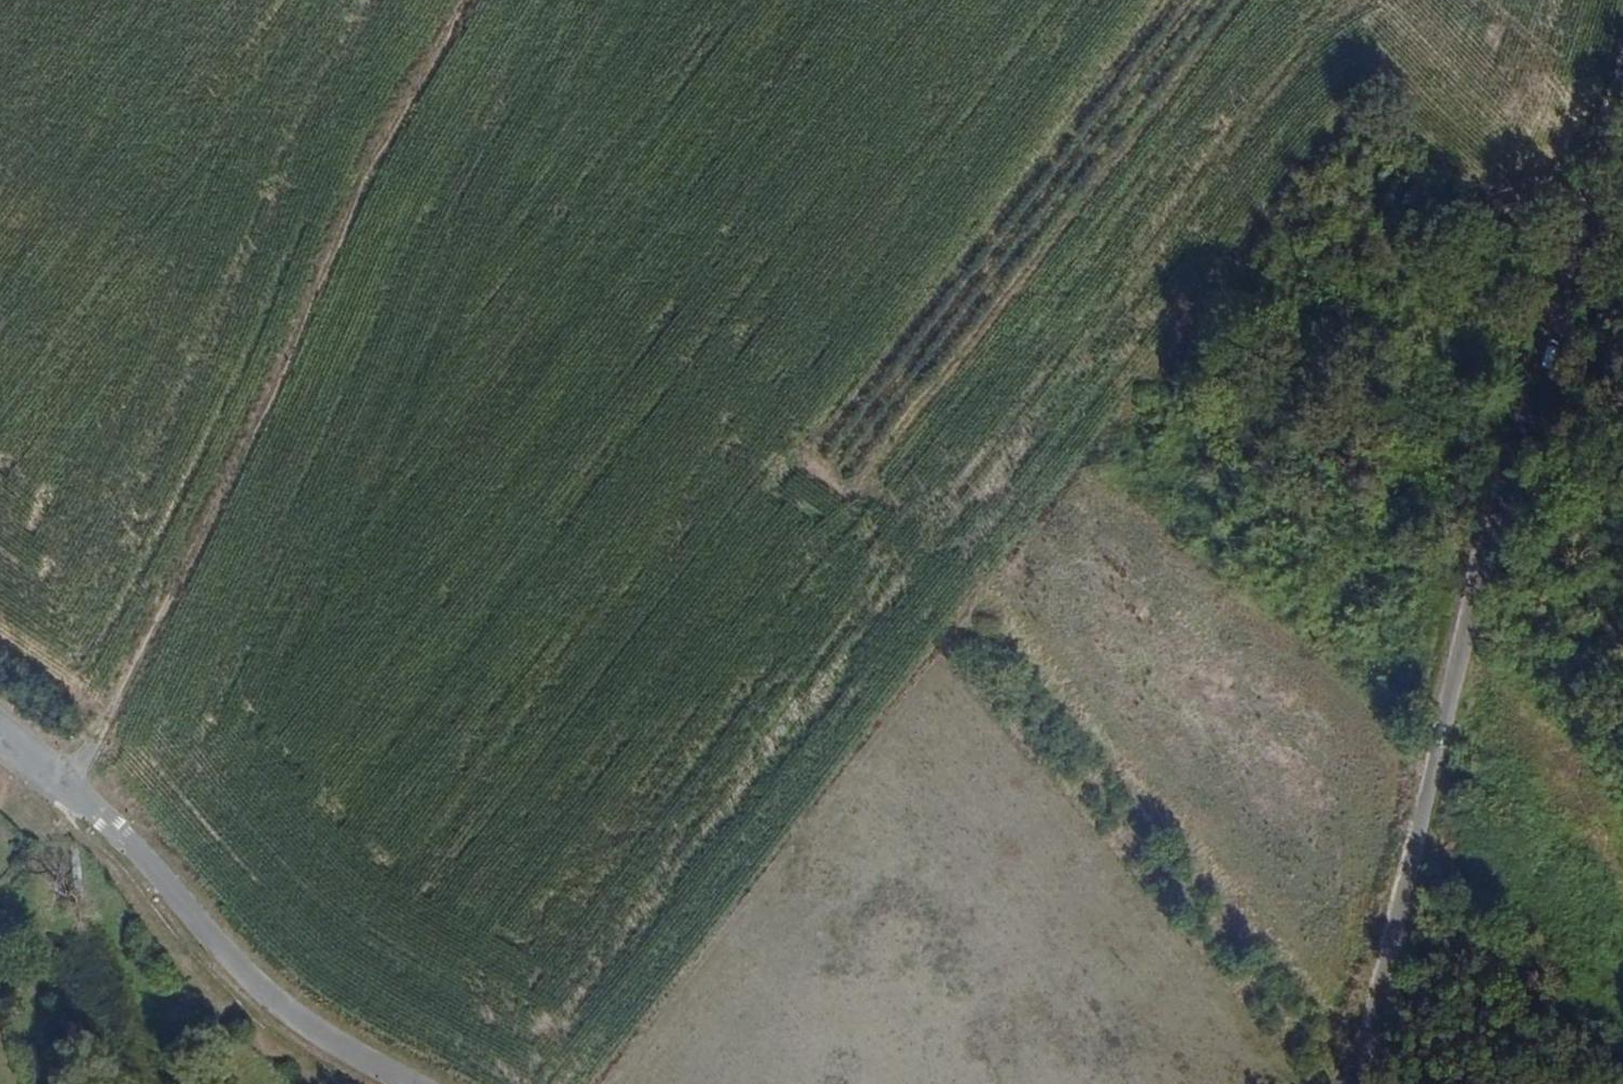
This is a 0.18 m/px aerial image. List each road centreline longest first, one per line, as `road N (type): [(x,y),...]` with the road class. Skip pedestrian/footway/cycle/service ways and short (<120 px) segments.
road 1 (unclassified): [(1622,100),(1550,374),(1495,489),(1352,1083)]
road 2 (track): [(478,0),(69,789)]
road 3 (residential): [(0,729),(272,995),(413,1083)]

